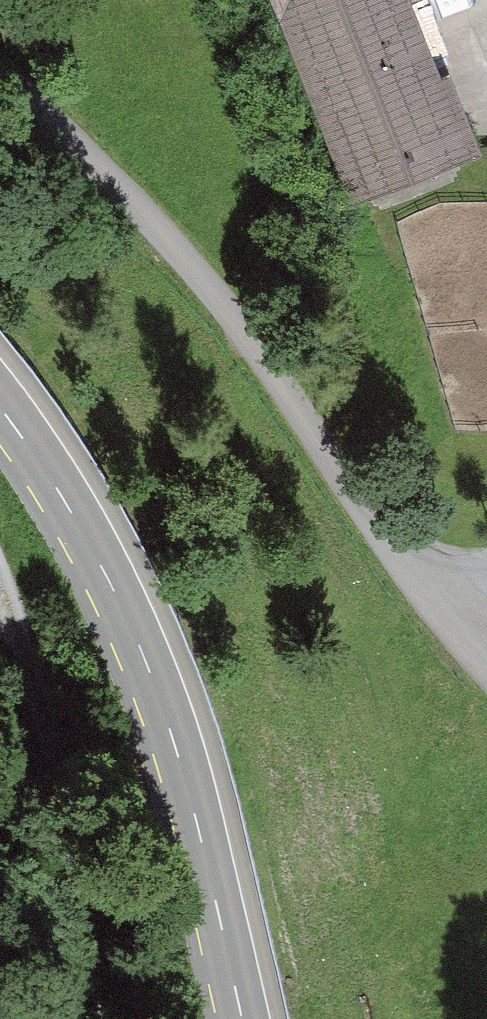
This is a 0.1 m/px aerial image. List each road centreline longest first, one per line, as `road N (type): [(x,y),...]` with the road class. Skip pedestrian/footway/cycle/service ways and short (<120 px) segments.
road 1 (track): [(0,77),(165,240),(249,343),(357,504),(450,624),(486,659)]
road 2 (tertiary): [(0,407),(55,489),(142,659),(180,768),(240,1018)]
road 3 (track): [(0,611),(36,694),(85,935),(90,1018)]

